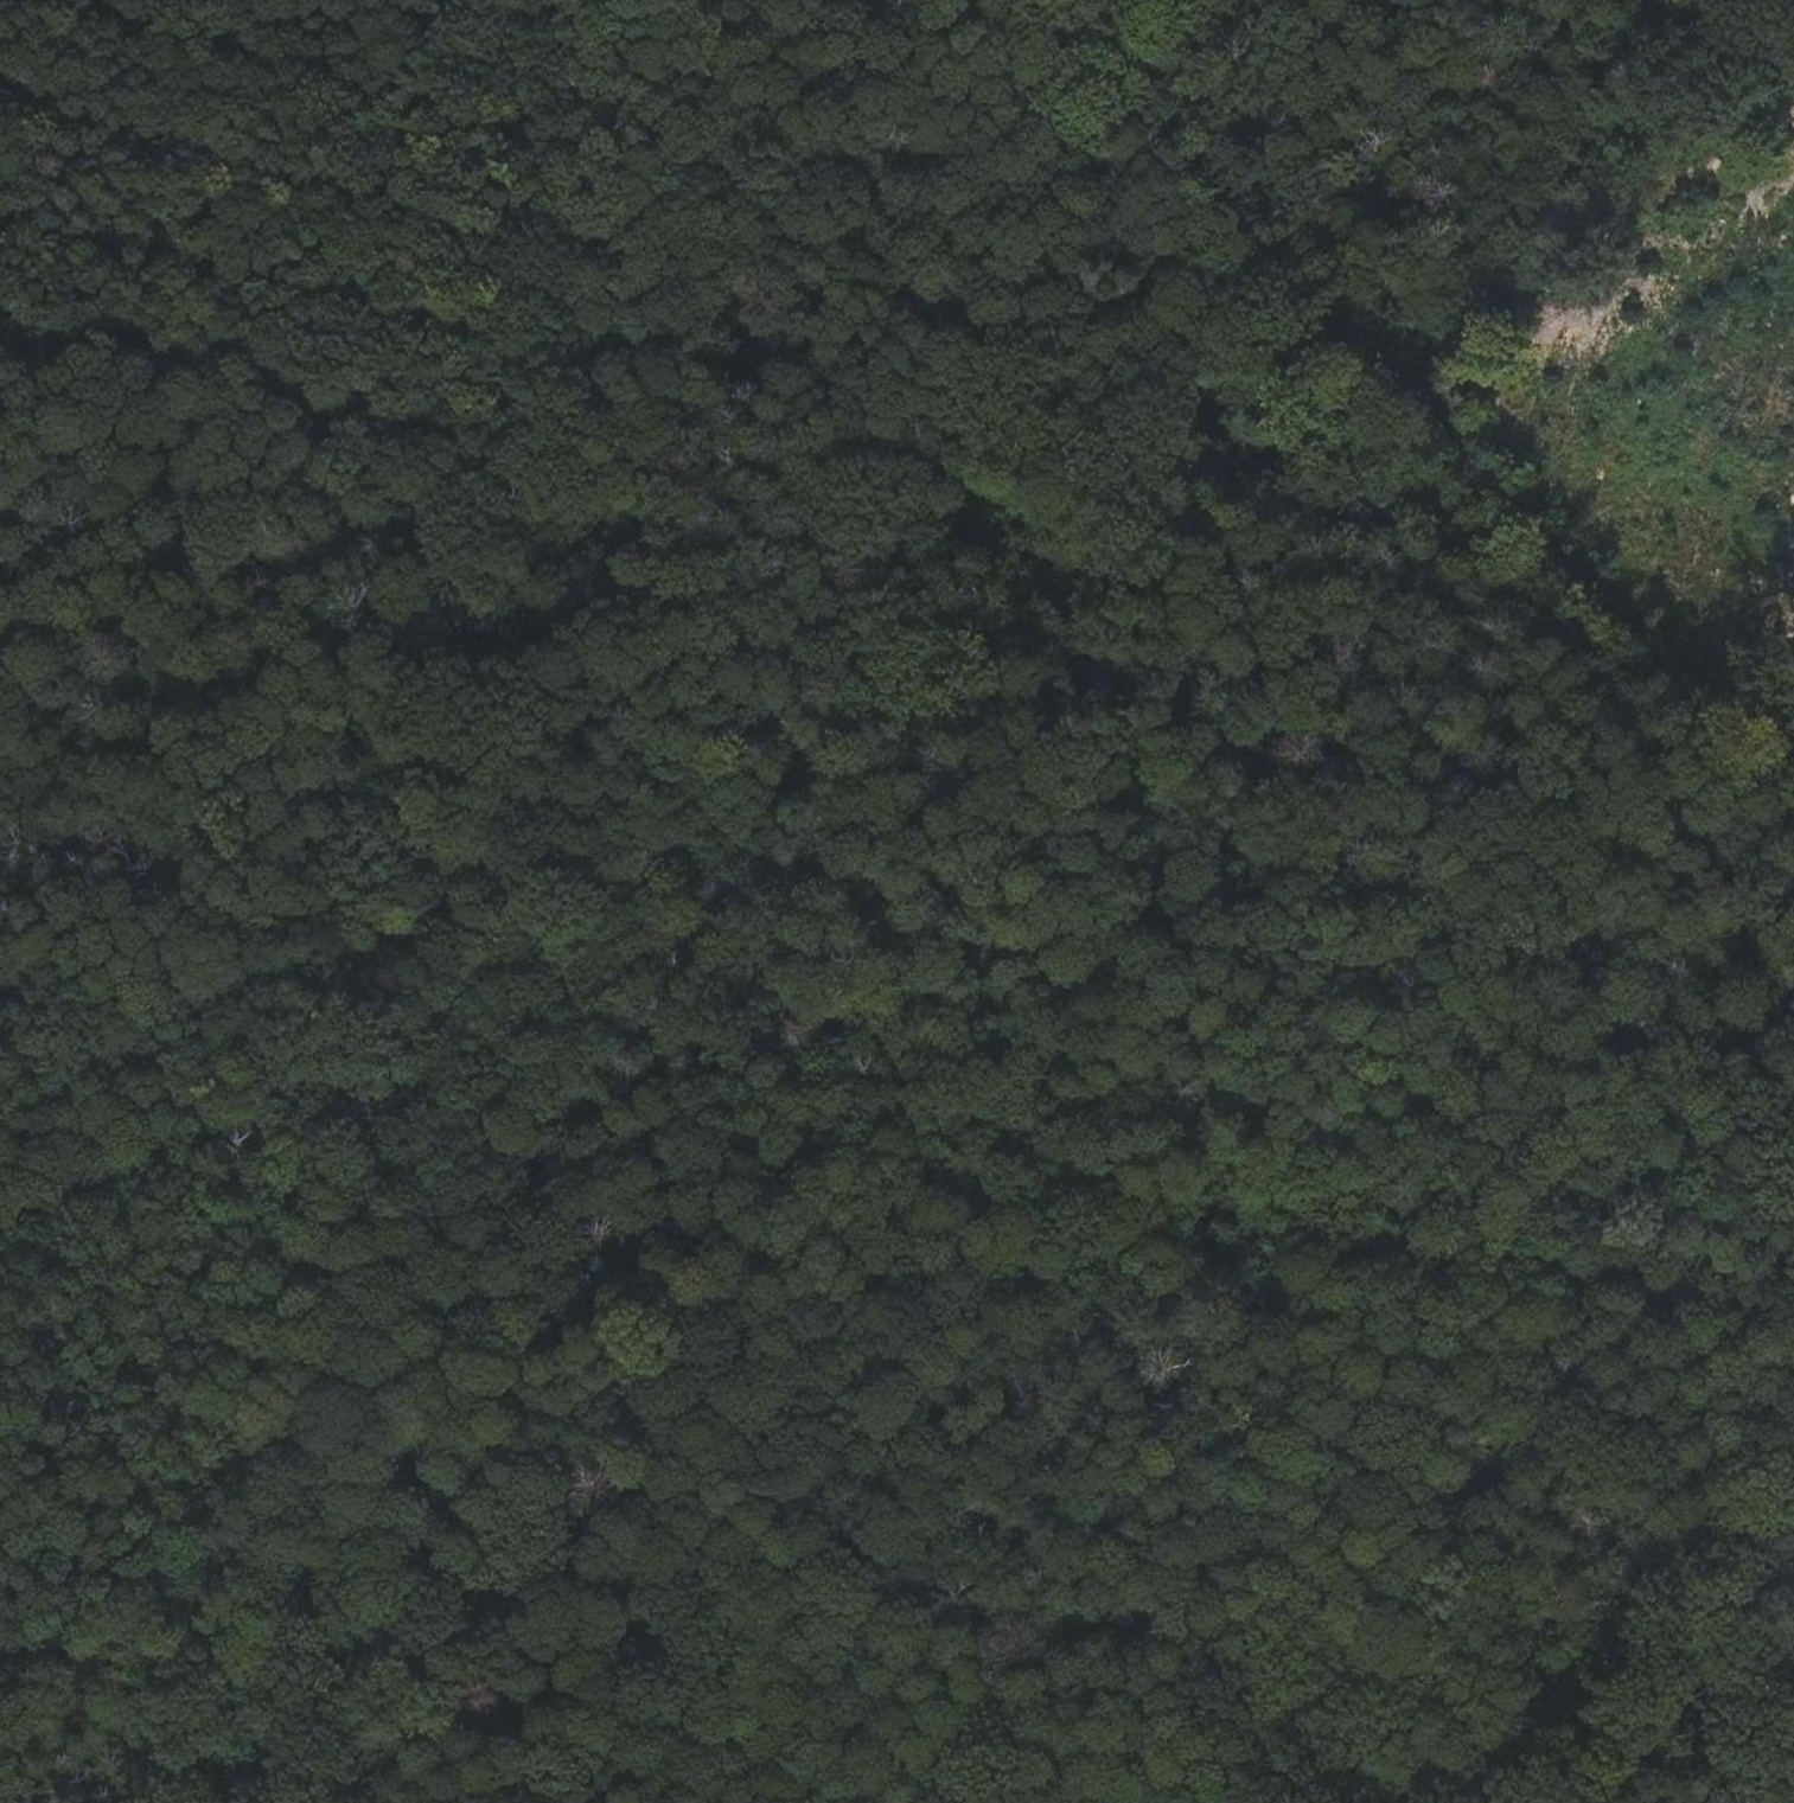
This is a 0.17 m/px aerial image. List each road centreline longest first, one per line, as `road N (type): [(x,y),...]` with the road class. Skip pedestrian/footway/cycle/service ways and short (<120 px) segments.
road 1 (track): [(607,0),(335,1087)]
road 2 (track): [(1045,0),(1793,827)]
road 3 (track): [(1793,1669),(1490,1802)]

